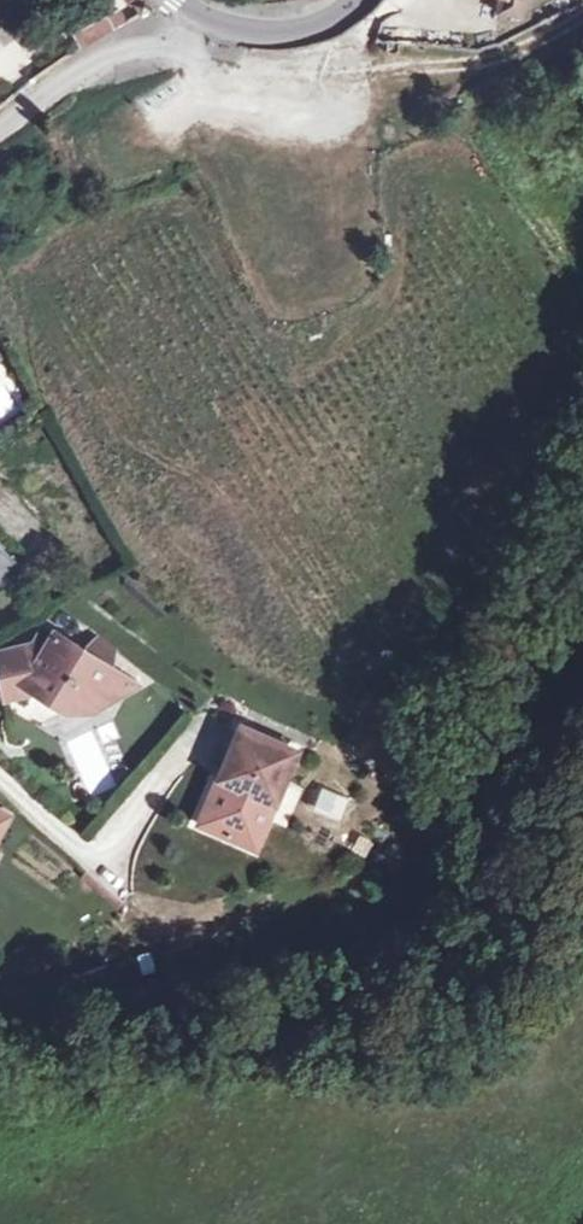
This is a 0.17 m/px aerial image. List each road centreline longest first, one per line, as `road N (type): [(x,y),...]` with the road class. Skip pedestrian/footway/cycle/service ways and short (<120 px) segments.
road 1 (track): [(266,66),(292,77),(472,61),(582,12)]
road 2 (unclassified): [(204,19),(177,39),(59,85),(0,136)]
road 3 (tertiary): [(204,19),(285,30),(354,0)]

